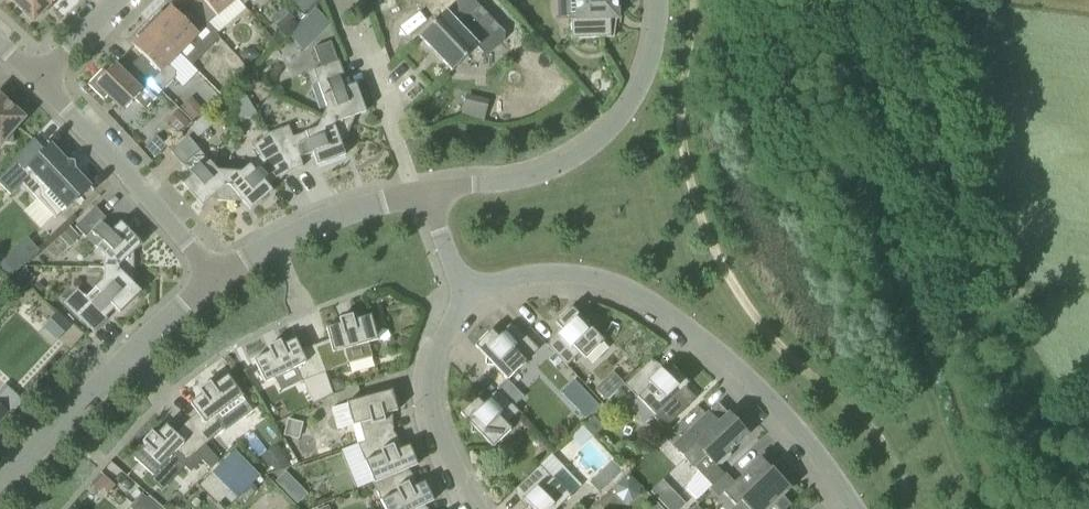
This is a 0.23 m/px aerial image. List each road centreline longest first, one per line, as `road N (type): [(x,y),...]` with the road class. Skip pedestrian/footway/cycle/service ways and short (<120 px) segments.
road 1 (unclassified): [(460,293),(500,279),(561,273),(635,292),(790,428),(851,508)]
road 2 (tertiary): [(425,201),(530,175),(597,135),(636,86),(648,47),(647,0)]
road 3 (tertiary): [(0,489),(214,276)]
road 4 (residential): [(214,276),(33,78)]
road 5 (tertiary): [(214,276),(315,221),(425,201)]
road 6 (unclassified): [(486,508),(443,446),(433,412),(433,367),(451,308)]

